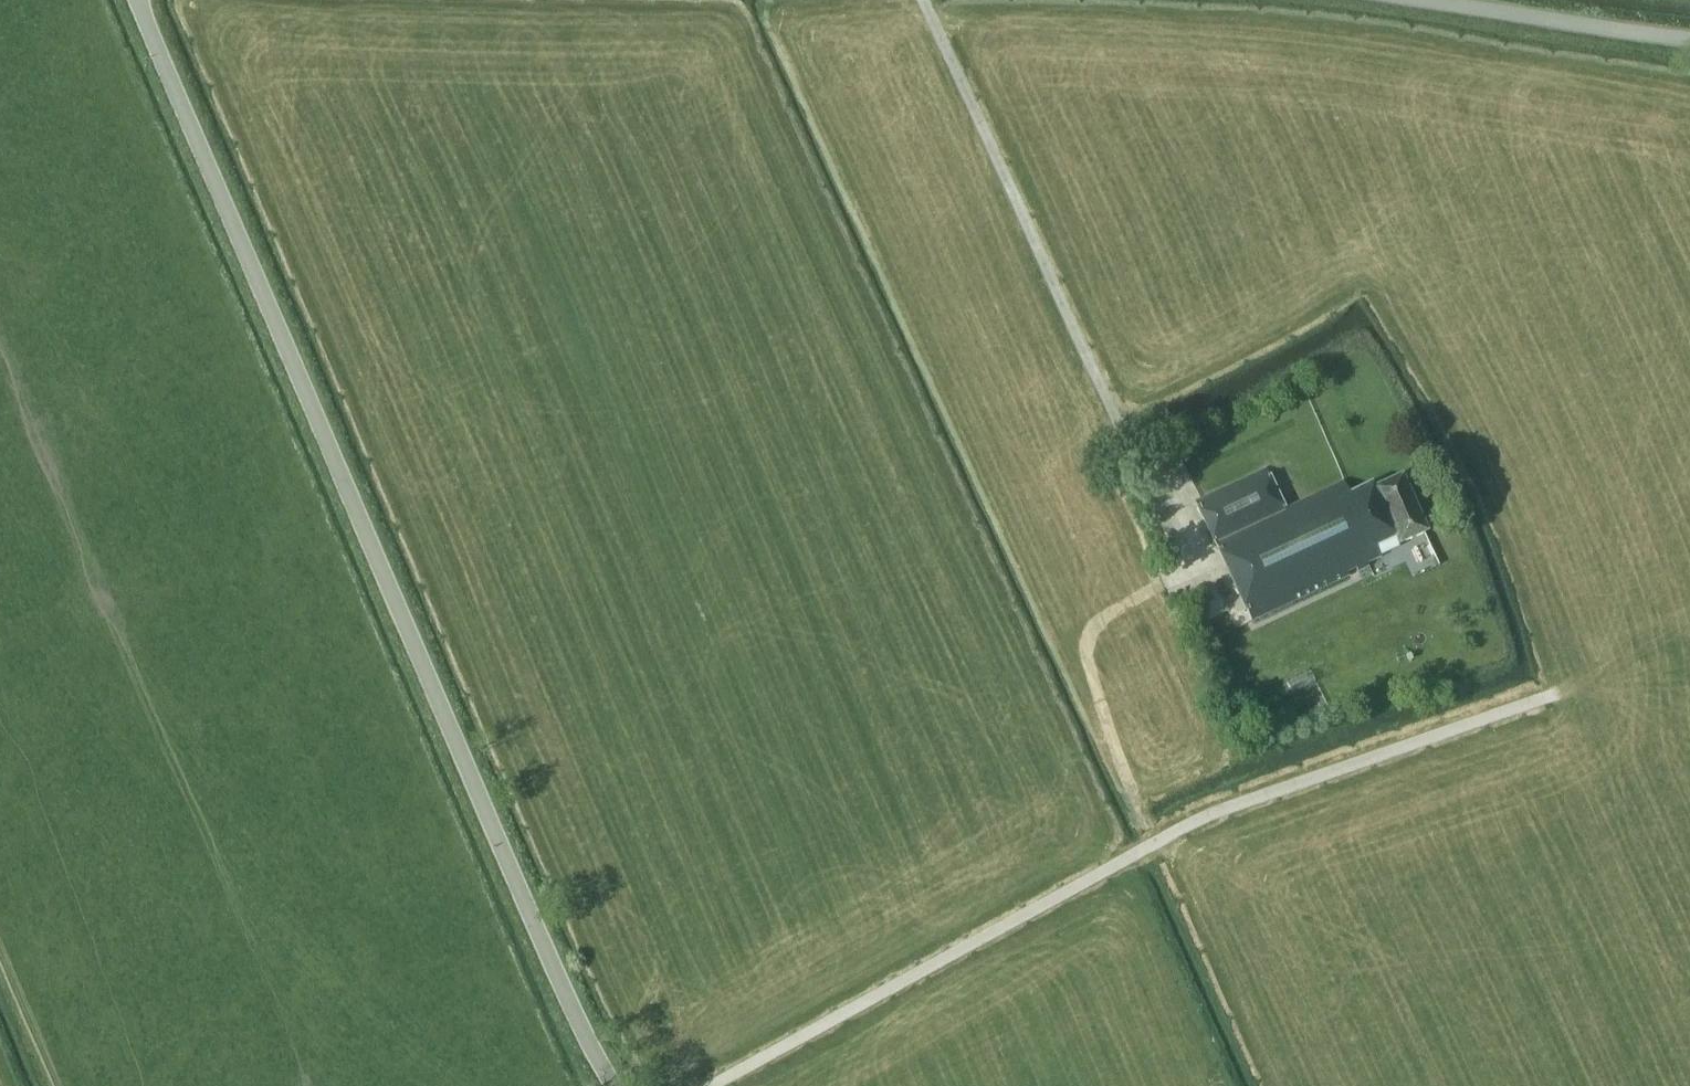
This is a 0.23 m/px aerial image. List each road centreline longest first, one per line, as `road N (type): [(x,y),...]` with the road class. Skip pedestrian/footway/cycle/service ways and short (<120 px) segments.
road 1 (unclassified): [(614,1085),(140,0)]
road 2 (unclassified): [(1689,44),(1620,44),(1394,0)]

